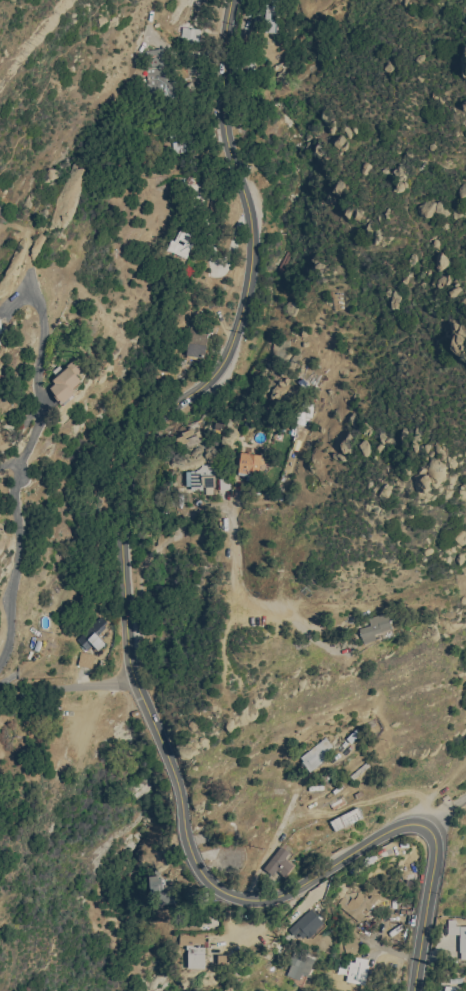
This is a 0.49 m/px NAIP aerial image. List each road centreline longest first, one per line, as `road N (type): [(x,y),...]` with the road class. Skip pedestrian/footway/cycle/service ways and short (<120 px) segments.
road 1 (tertiary): [(426,825),(395,826),(271,897),(226,892),(192,850),(171,764),(133,675),(117,490),(125,441),(219,367),(247,286),(249,219),(220,92),(231,0)]
road 2 (residential): [(0,668),(19,566),(15,503),(43,405),(46,324),(36,296)]
road 3 (residential): [(120,563),(203,509),(237,502),(275,476),(291,460),(305,406)]
road 4 (tertiary): [(412,990),(436,852),(426,825)]
road 5 (residential): [(287,611),(240,597),(237,502)]
road 6 (residential): [(0,697),(133,675)]

